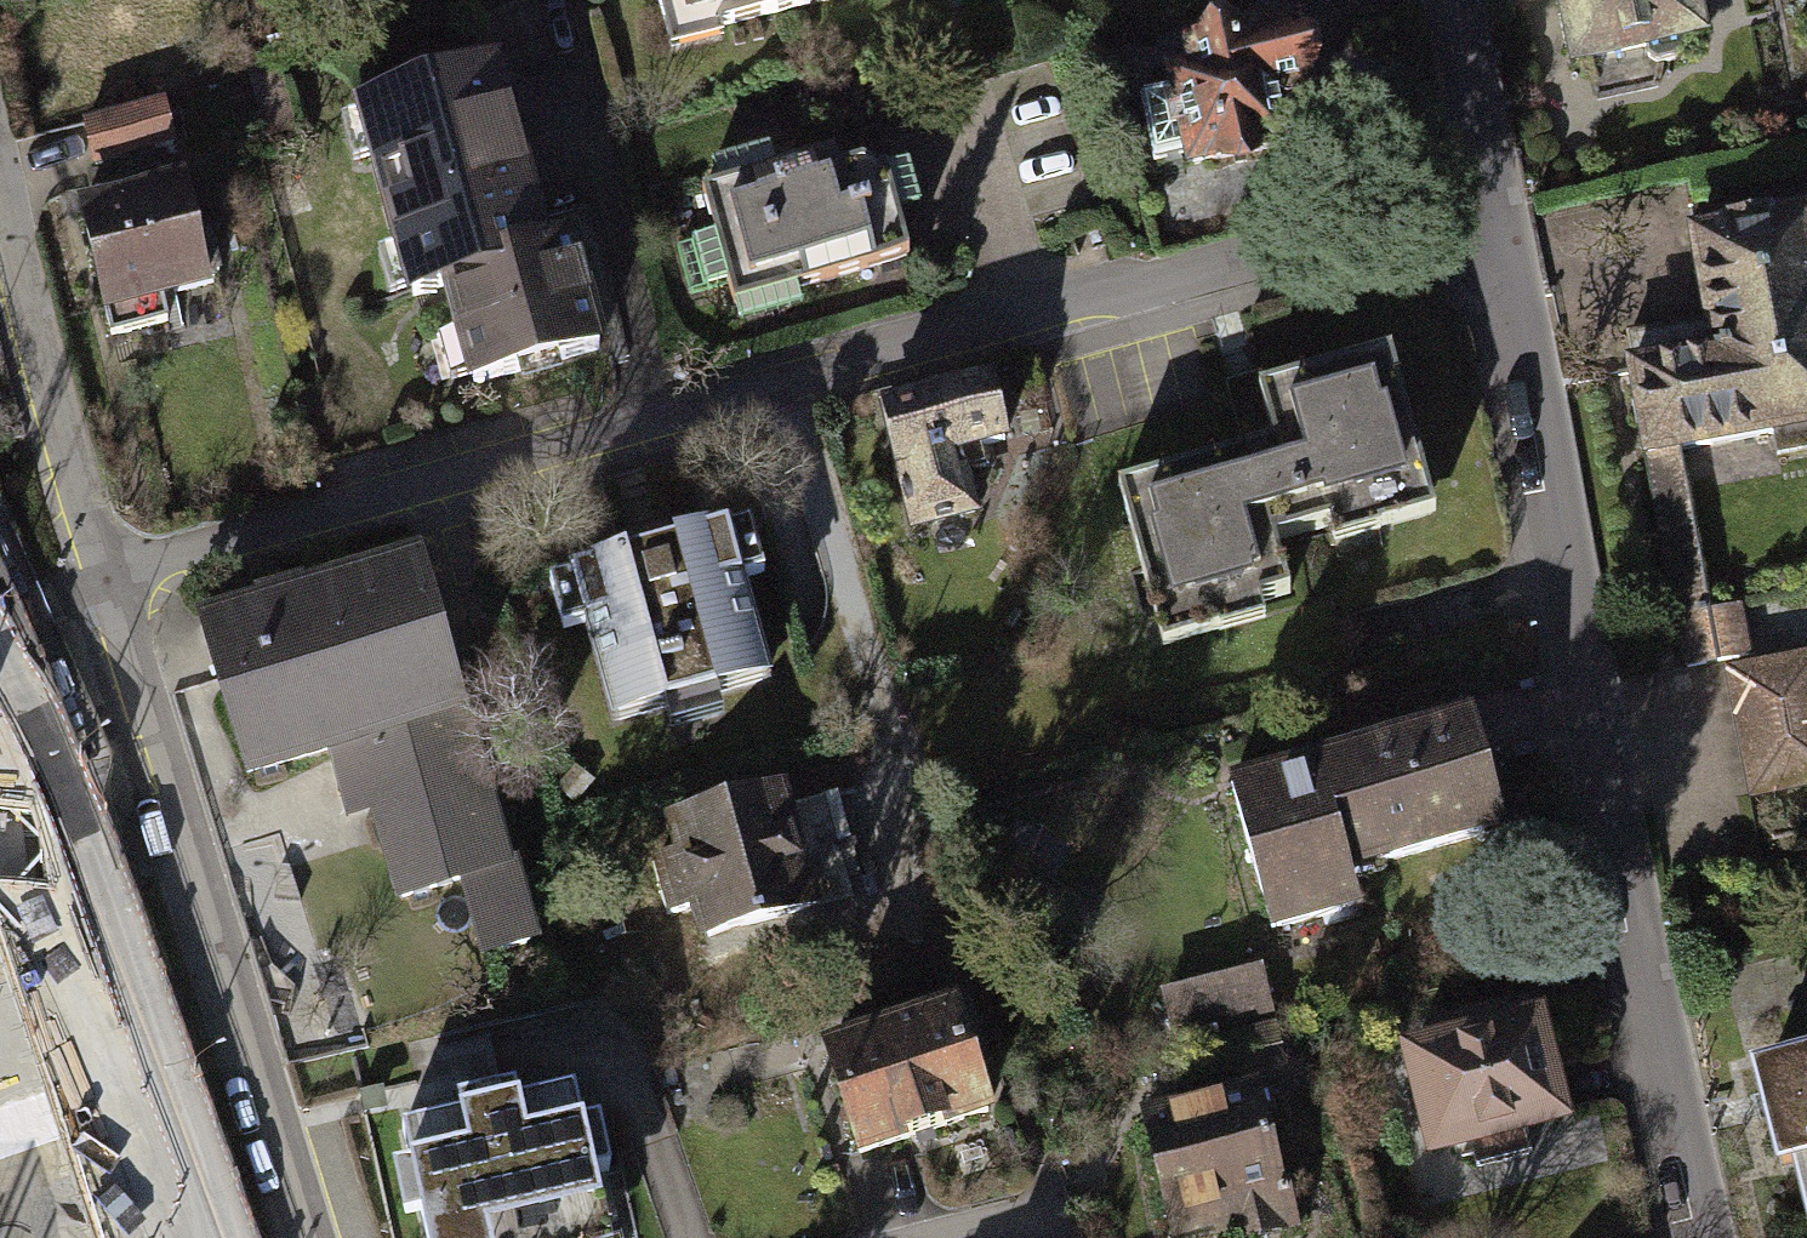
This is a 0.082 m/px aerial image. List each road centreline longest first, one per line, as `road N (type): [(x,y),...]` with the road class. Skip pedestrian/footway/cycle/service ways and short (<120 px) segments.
road 1 (residential): [(107,575),(785,382),(1395,222),(1494,205)]
road 2 (residential): [(1494,205),(1708,1237)]
road 3 (residential): [(314,1237),(107,575)]
road 4 (tertiary): [(188,1237),(0,776)]
road 5 (residential): [(107,575),(44,365),(0,177)]
road 6 (residential): [(1454,0),(1494,205)]
road 7 (residential): [(940,1237),(1057,1206)]

